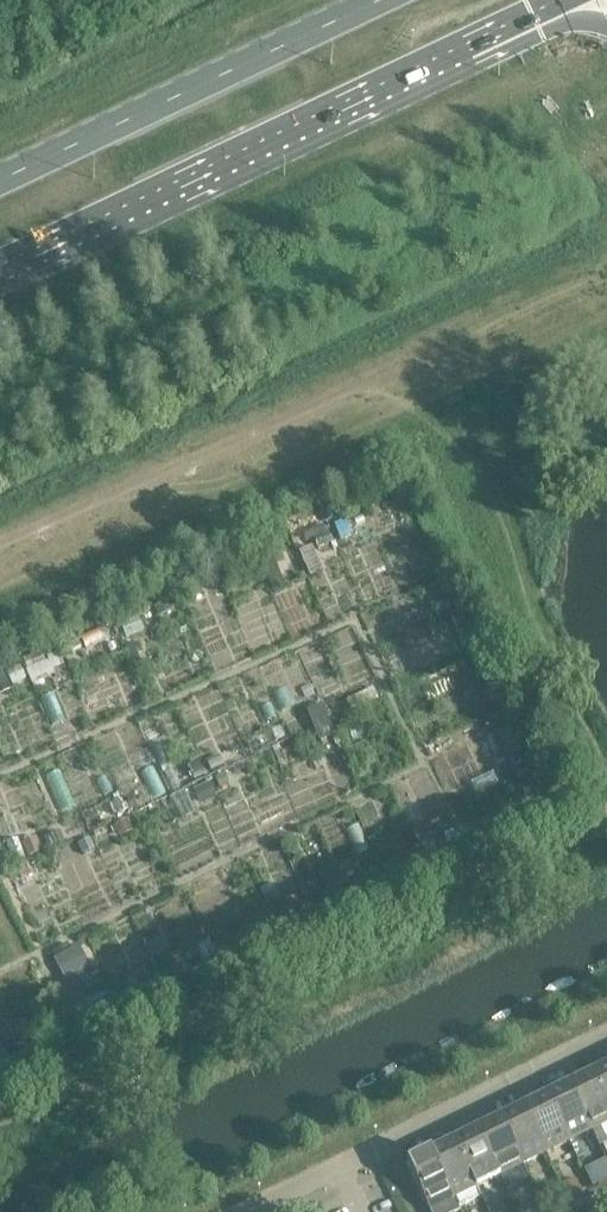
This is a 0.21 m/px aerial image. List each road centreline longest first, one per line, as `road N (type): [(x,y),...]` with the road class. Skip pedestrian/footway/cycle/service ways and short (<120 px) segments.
road 1 (trunk): [(0,264),(550,0)]
road 2 (trunk): [(375,0),(0,177)]
road 3 (unclassified): [(606,1034),(243,1211)]

